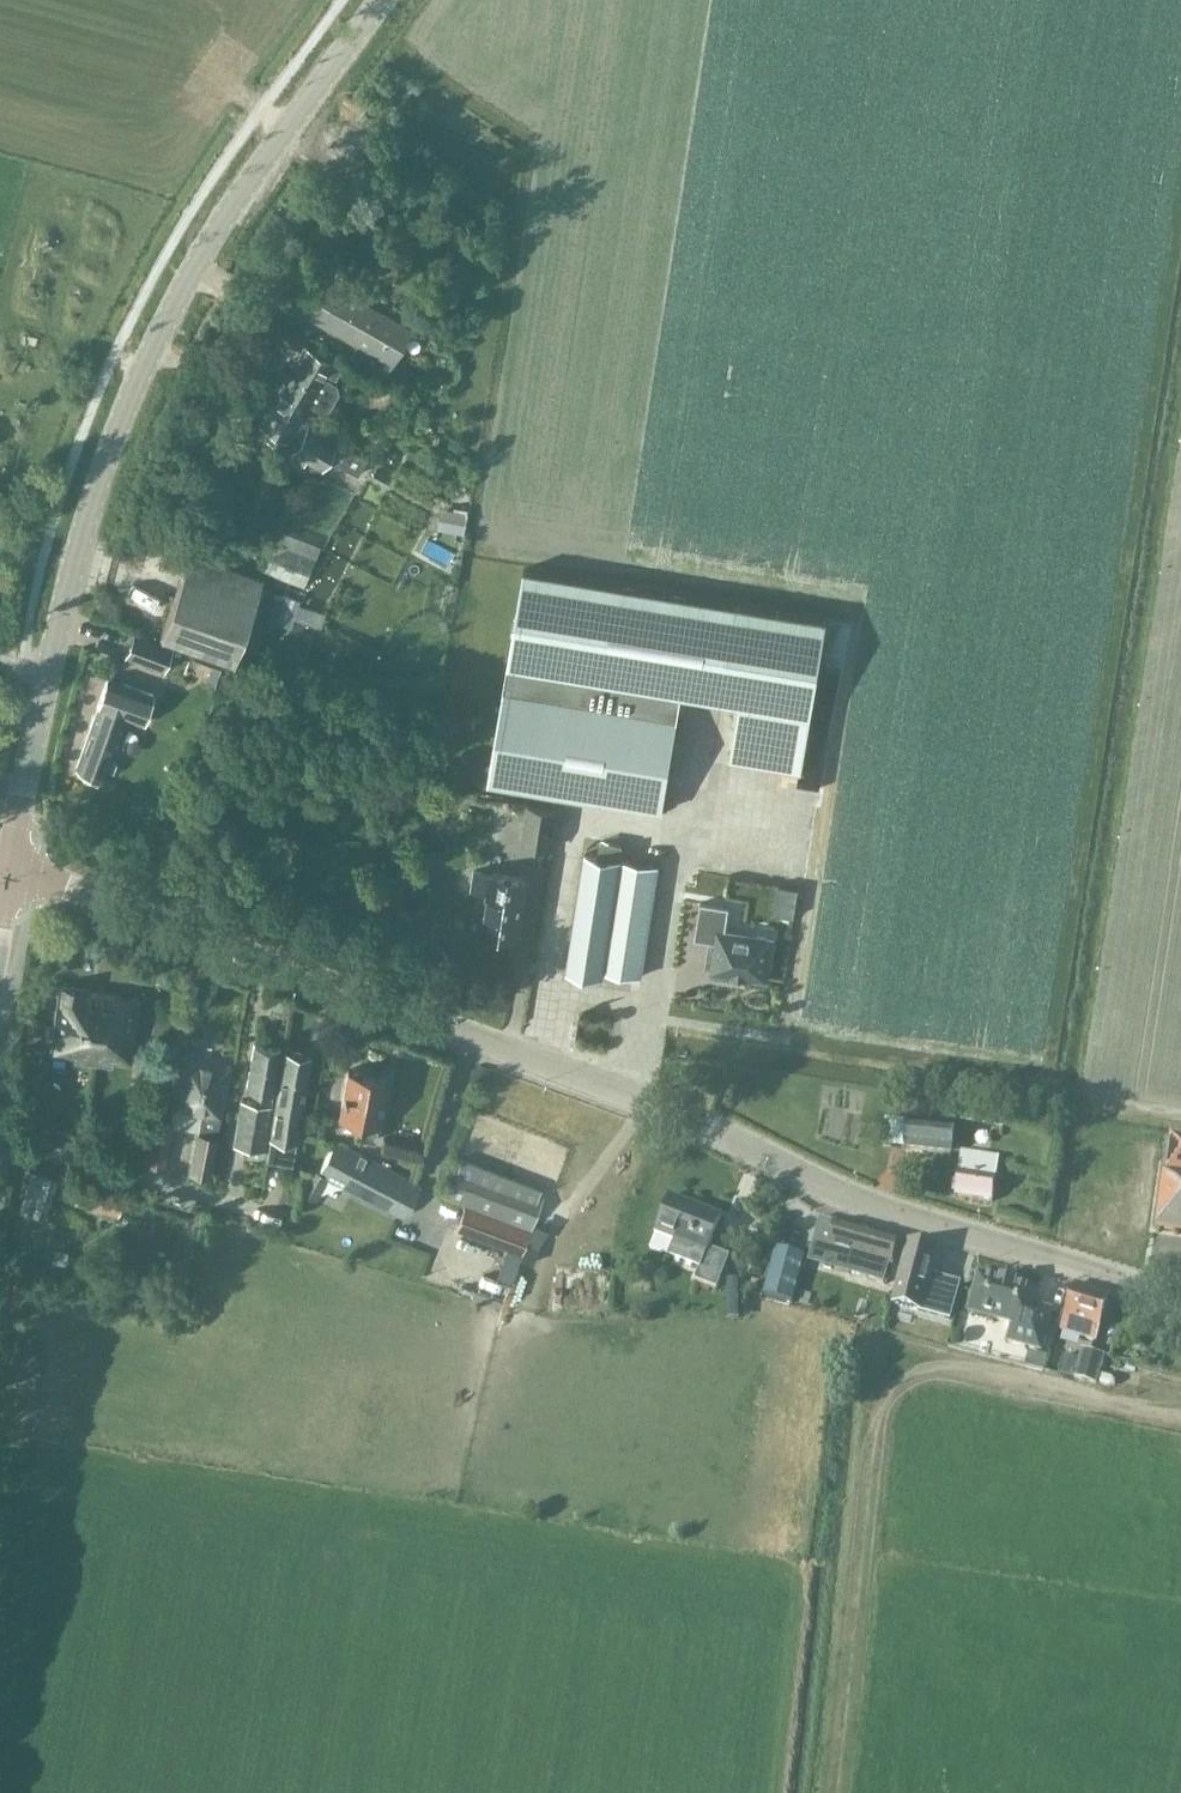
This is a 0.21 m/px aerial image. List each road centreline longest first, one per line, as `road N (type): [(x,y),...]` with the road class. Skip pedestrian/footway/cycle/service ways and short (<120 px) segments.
road 1 (residential): [(1180,1313),(1133,1285),(861,1206),(672,1113),(9,871)]
road 2 (tertiary): [(9,871),(59,632),(112,450),(210,245),(382,0)]

